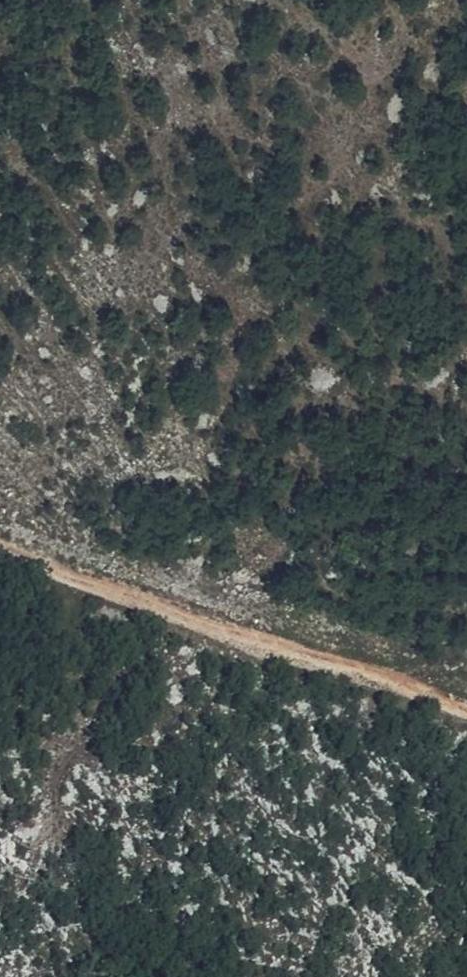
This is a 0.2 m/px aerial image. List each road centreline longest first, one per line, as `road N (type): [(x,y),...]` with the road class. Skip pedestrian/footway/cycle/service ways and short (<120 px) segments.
road 1 (track): [(466,714),(356,671),(255,651),(0,553)]

